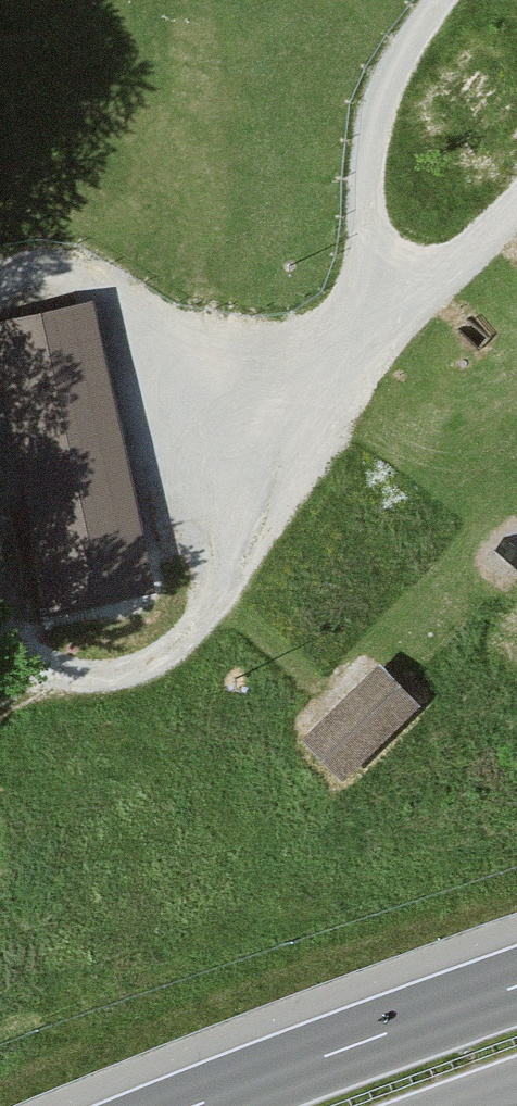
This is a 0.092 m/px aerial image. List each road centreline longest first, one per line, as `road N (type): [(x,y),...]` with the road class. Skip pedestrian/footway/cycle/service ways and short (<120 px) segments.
road 1 (track): [(516,197),(481,239),(358,335),(282,427),(235,553),(187,635),(116,672),(50,677),(7,632),(0,604)]
road 2 (track): [(358,335),(376,107),(438,0)]
road 3 (motorway): [(516,986),(195,1105)]
road 4 (track): [(0,295),(49,269),(127,293),(226,360)]

